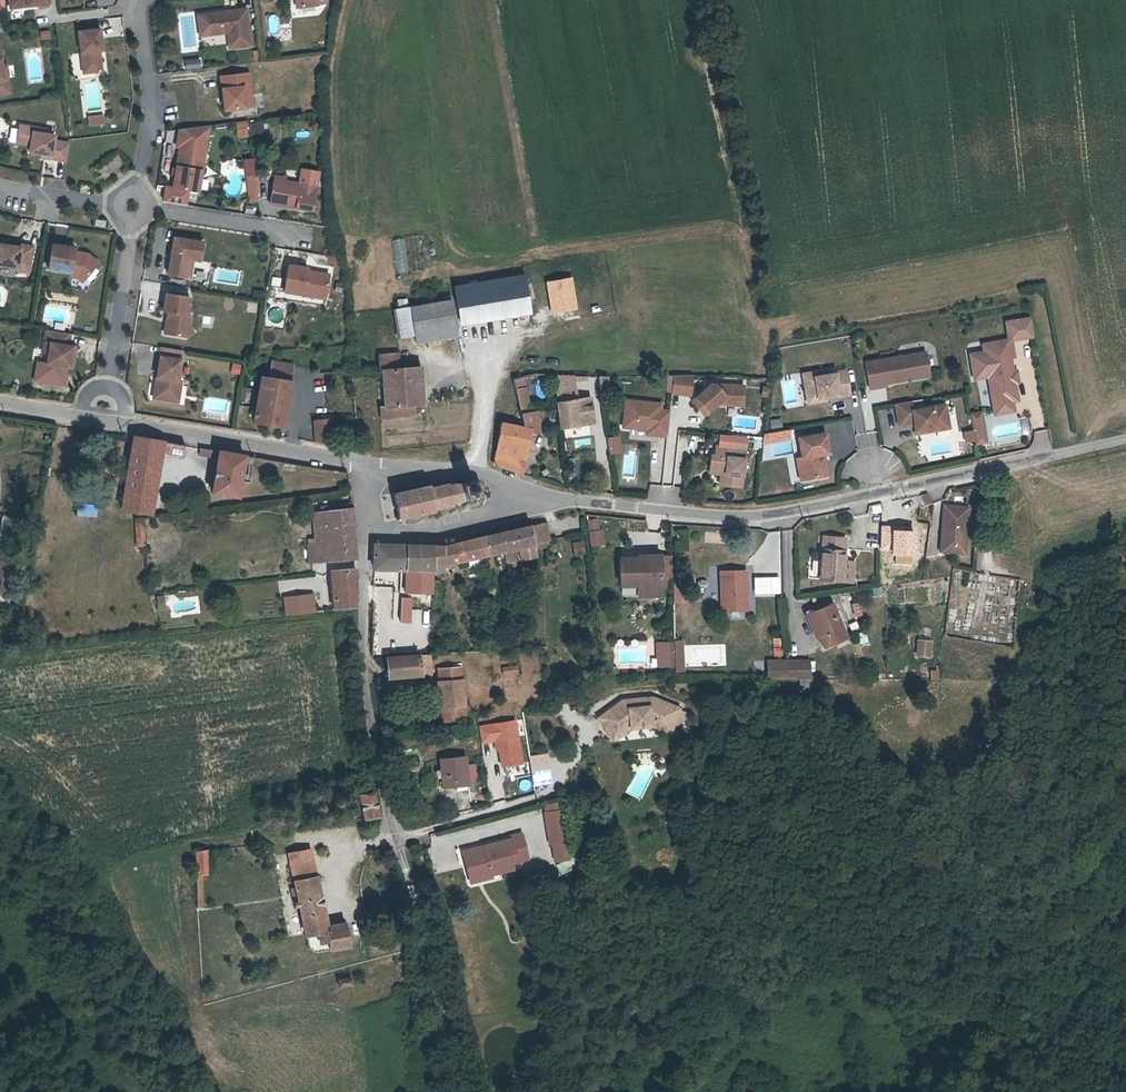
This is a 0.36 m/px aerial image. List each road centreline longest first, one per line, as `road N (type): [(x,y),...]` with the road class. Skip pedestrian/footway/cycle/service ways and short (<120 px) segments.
road 1 (unclassified): [(399,839),(374,758),(367,535)]
road 2 (unclassified): [(371,469),(251,442),(100,423)]
road 3 (unclassified): [(461,1091),(399,839)]
road 4 (unclassified): [(1125,436),(881,493)]
road 5 (unclassified): [(789,514),(687,517),(548,496)]
road 6 (residential): [(100,423),(133,205)]
road 7 (residential): [(133,205),(149,109),(141,14),(148,0)]
road 8 (unclassified): [(367,535),(440,533),(548,496)]
road 9 (residential): [(133,205),(309,237)]
road 10 (residential): [(552,793),(399,839)]
road 11 (residential): [(794,656),(789,514)]
road 12 (residential): [(0,184),(133,205)]

